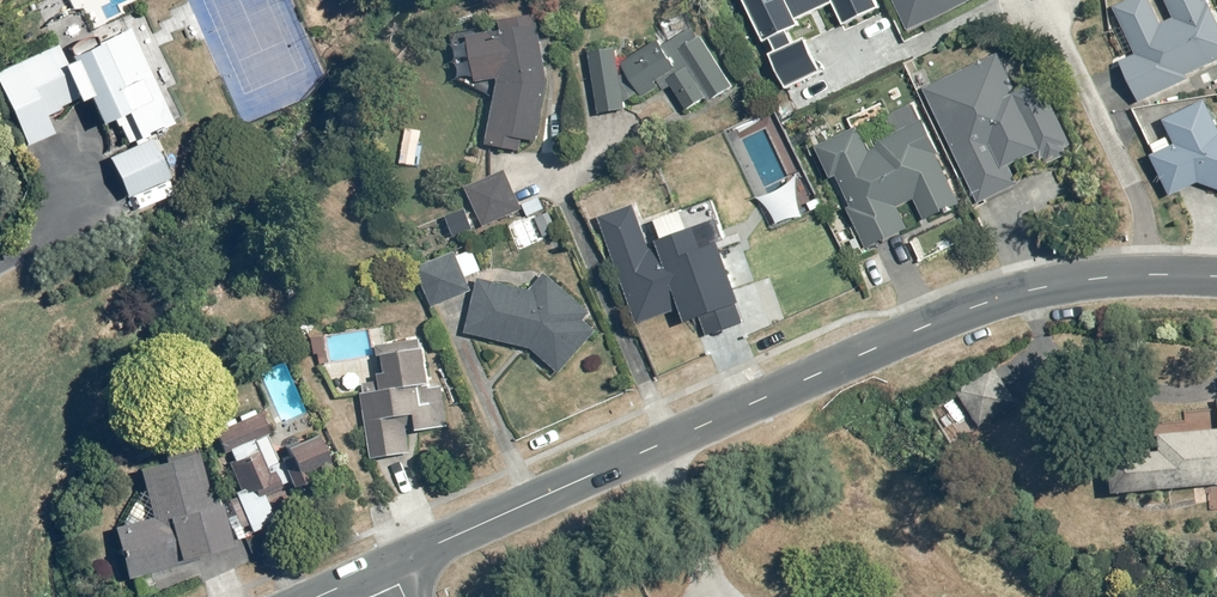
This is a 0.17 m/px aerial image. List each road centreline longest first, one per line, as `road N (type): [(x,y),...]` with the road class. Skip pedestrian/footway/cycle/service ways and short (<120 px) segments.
road 1 (tertiary): [(1216,277),(1098,277),(979,305),(390,565)]

